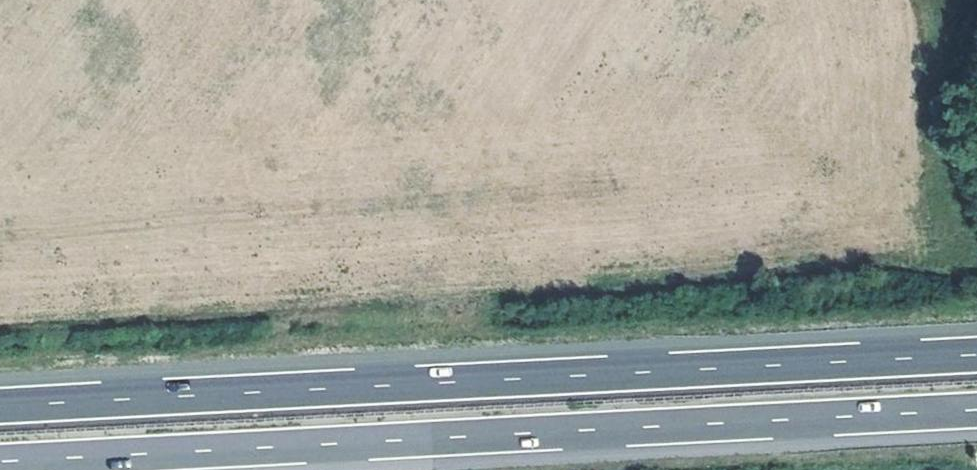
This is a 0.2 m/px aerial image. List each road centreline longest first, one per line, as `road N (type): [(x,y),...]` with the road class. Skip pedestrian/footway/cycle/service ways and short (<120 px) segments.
road 1 (motorway): [(0,466),(976,415)]
road 2 (motorway): [(976,361),(0,412)]

